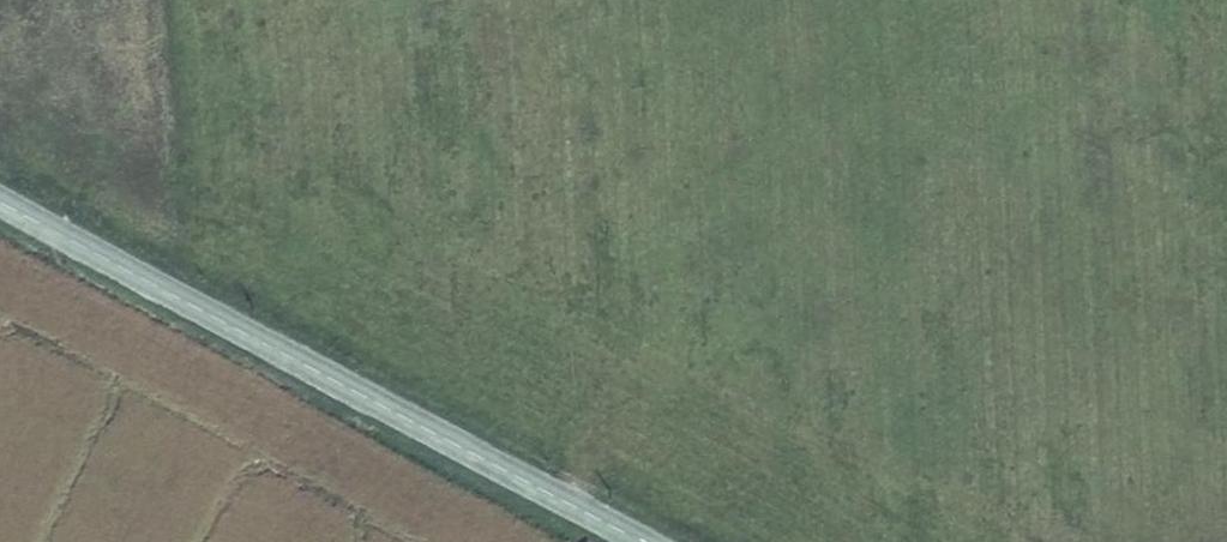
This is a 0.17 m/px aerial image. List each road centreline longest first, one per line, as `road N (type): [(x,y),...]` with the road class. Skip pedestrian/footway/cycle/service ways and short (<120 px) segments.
road 1 (tertiary): [(0,196),(656,541)]

